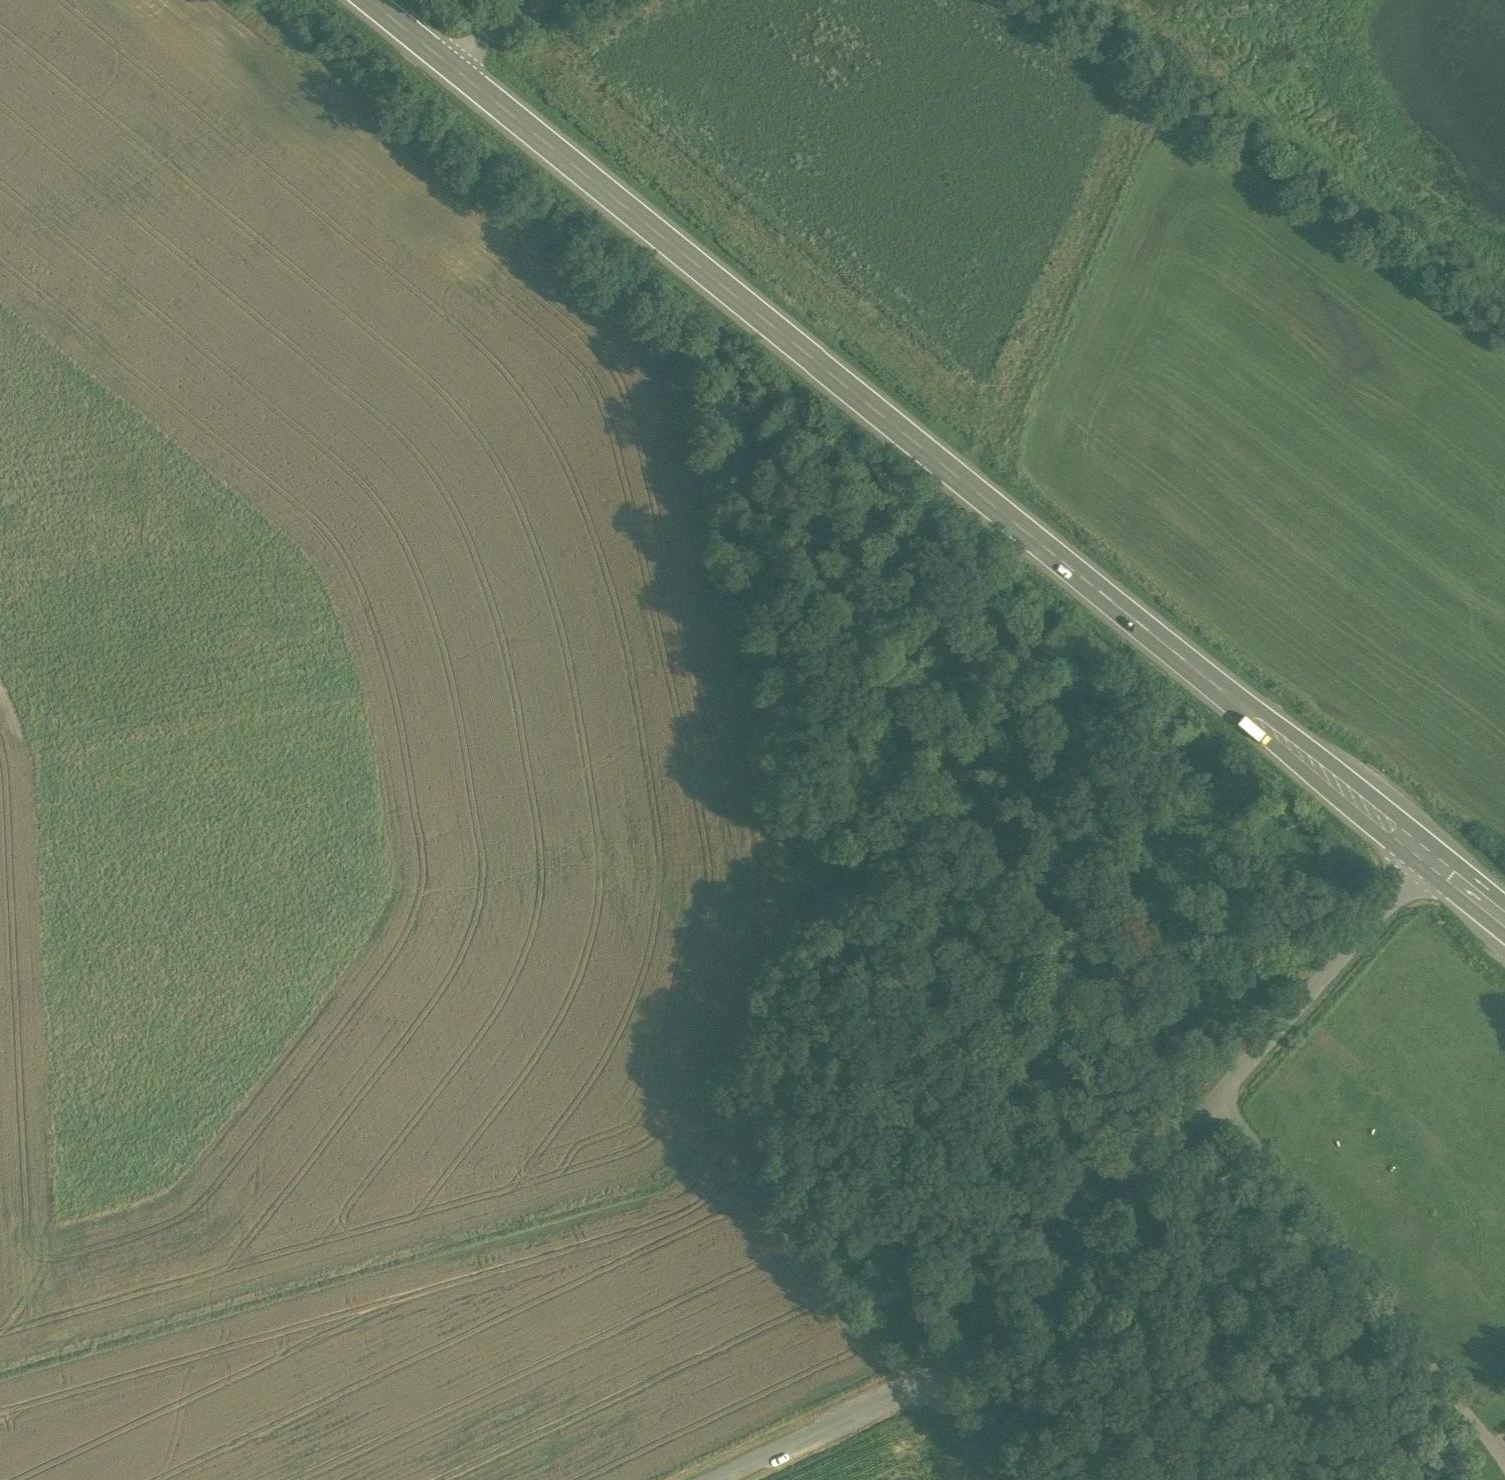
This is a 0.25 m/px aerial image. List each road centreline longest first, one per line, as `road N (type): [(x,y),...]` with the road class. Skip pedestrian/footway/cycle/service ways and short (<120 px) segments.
road 1 (secondary): [(442,60),(1425,854)]
road 2 (unclassified): [(1425,854),(999,1322),(944,1365),(696,1479)]
road 3 (unclassified): [(442,60),(555,0)]

